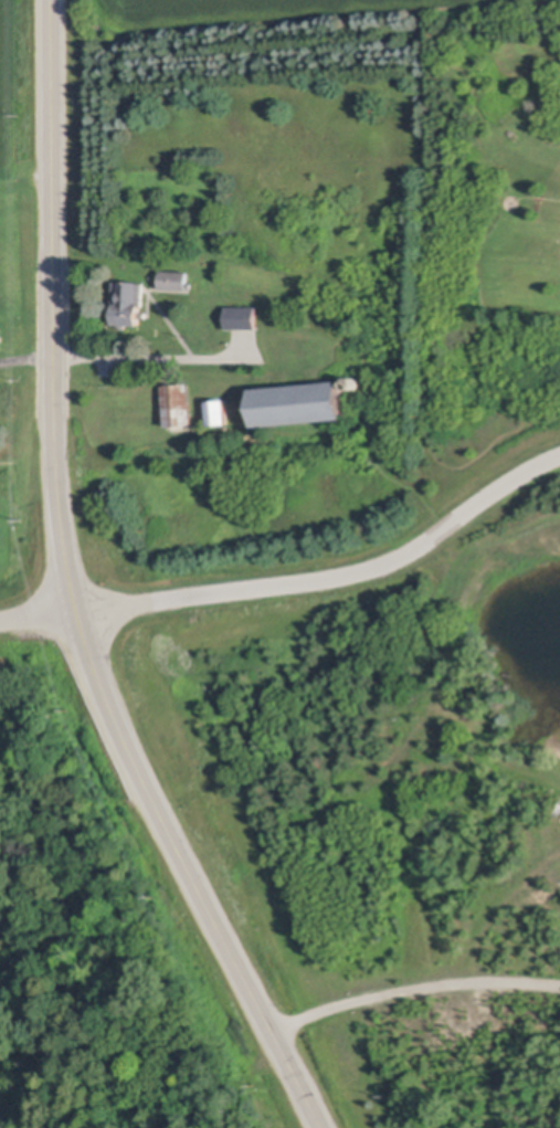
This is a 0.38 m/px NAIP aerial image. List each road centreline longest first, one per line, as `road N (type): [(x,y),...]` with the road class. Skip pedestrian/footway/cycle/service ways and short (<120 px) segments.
road 1 (tertiary): [(321,1127),(114,719),(74,605),(54,473),(50,0)]
road 2 (residential): [(74,605),(370,572),(525,467),(559,454)]

